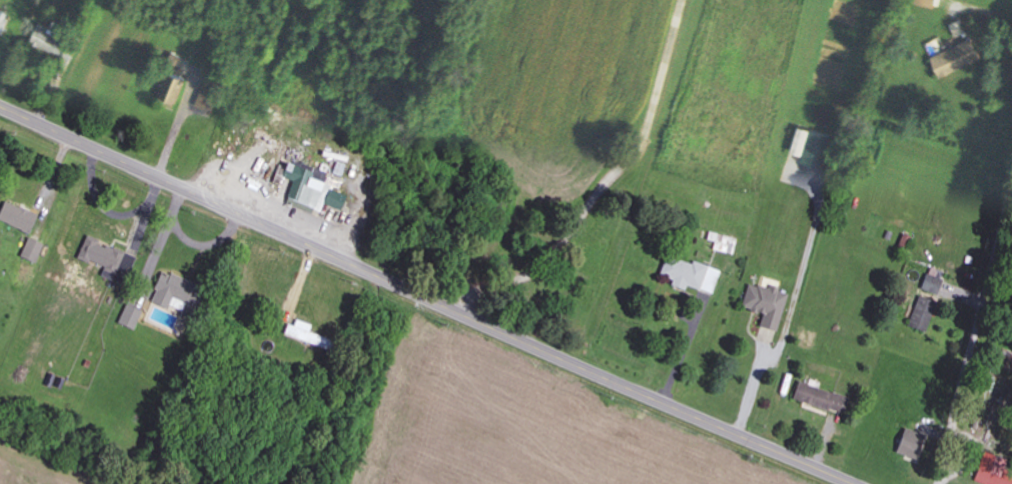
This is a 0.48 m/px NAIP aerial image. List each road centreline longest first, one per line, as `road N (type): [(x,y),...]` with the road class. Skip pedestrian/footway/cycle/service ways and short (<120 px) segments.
road 1 (tertiary): [(865,483),(0,103)]

